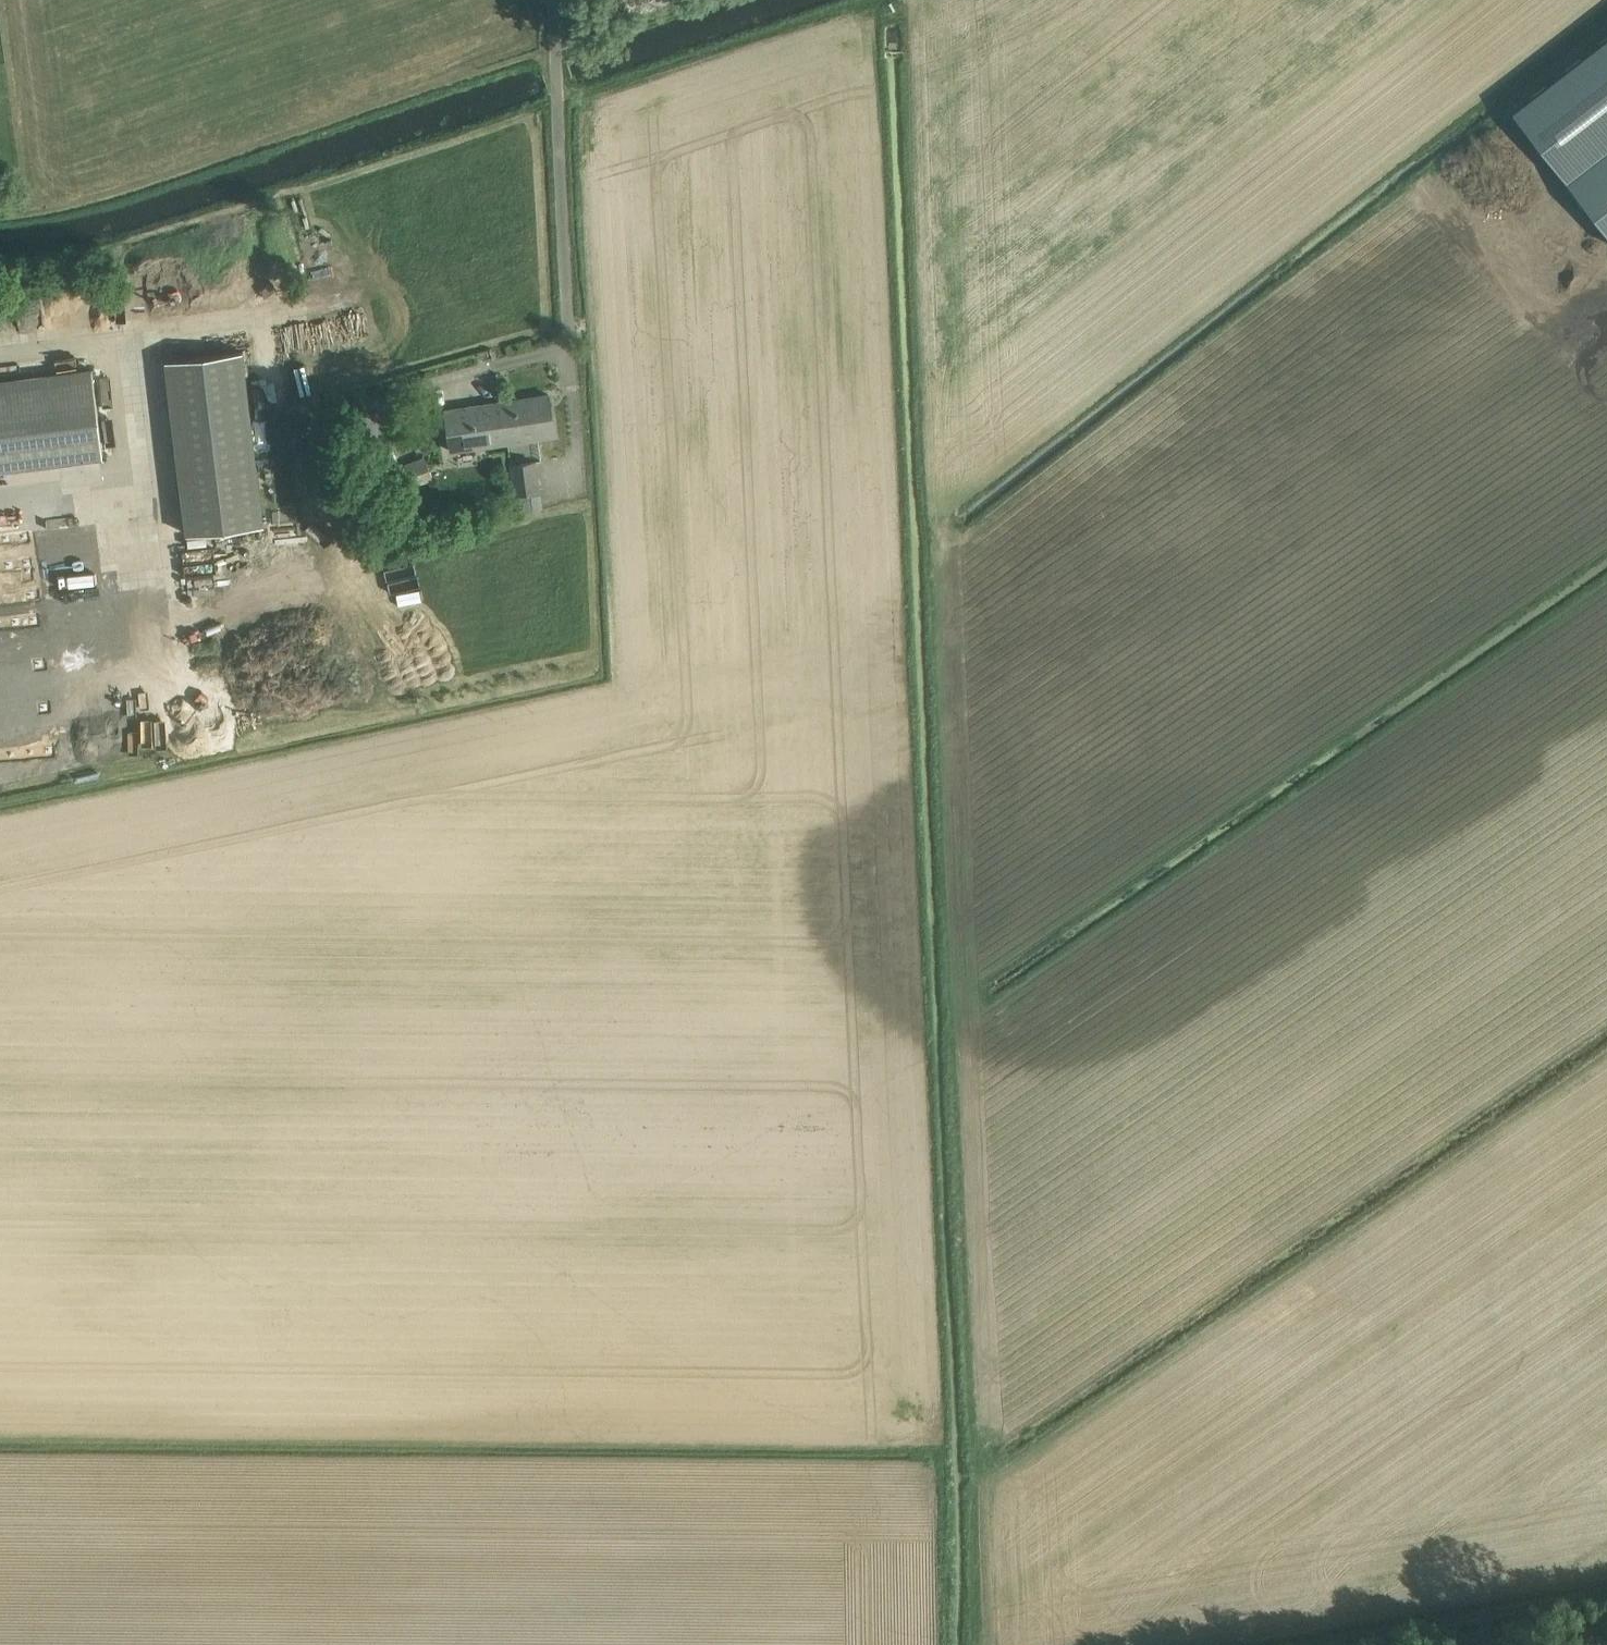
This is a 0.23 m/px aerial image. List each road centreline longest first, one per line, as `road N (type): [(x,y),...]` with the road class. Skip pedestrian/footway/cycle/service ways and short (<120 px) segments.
road 1 (residential): [(571,355),(557,0)]

